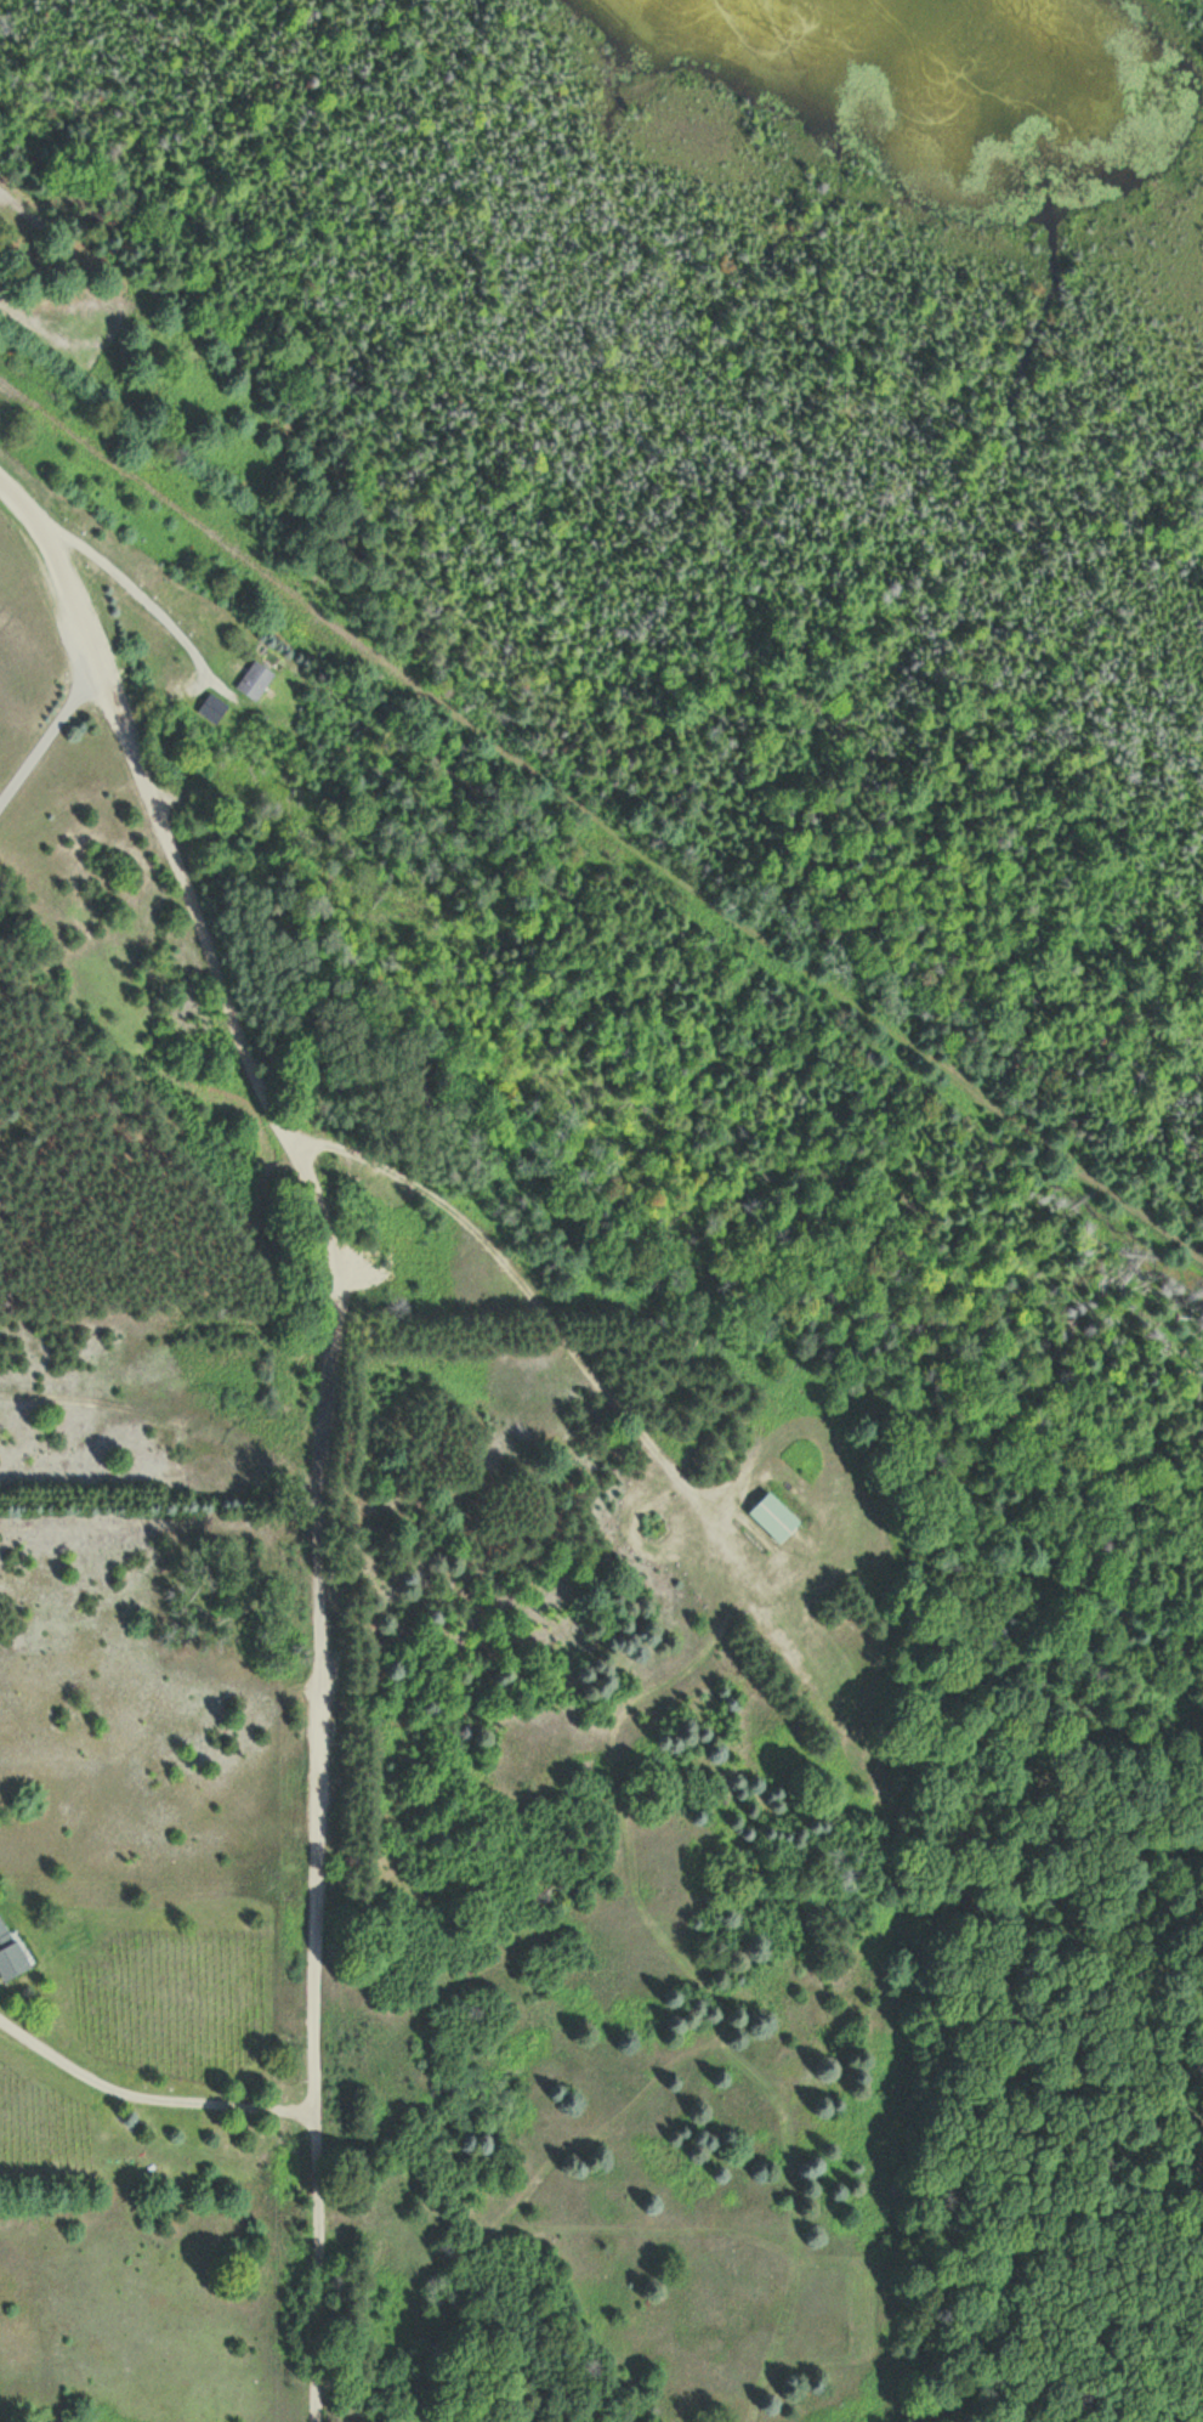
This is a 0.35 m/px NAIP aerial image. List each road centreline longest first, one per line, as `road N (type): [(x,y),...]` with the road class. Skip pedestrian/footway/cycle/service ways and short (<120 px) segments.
road 1 (residential): [(317,2421),(317,1517),(330,1272),(305,1161),(96,678),(81,590),(66,558),(0,487)]

